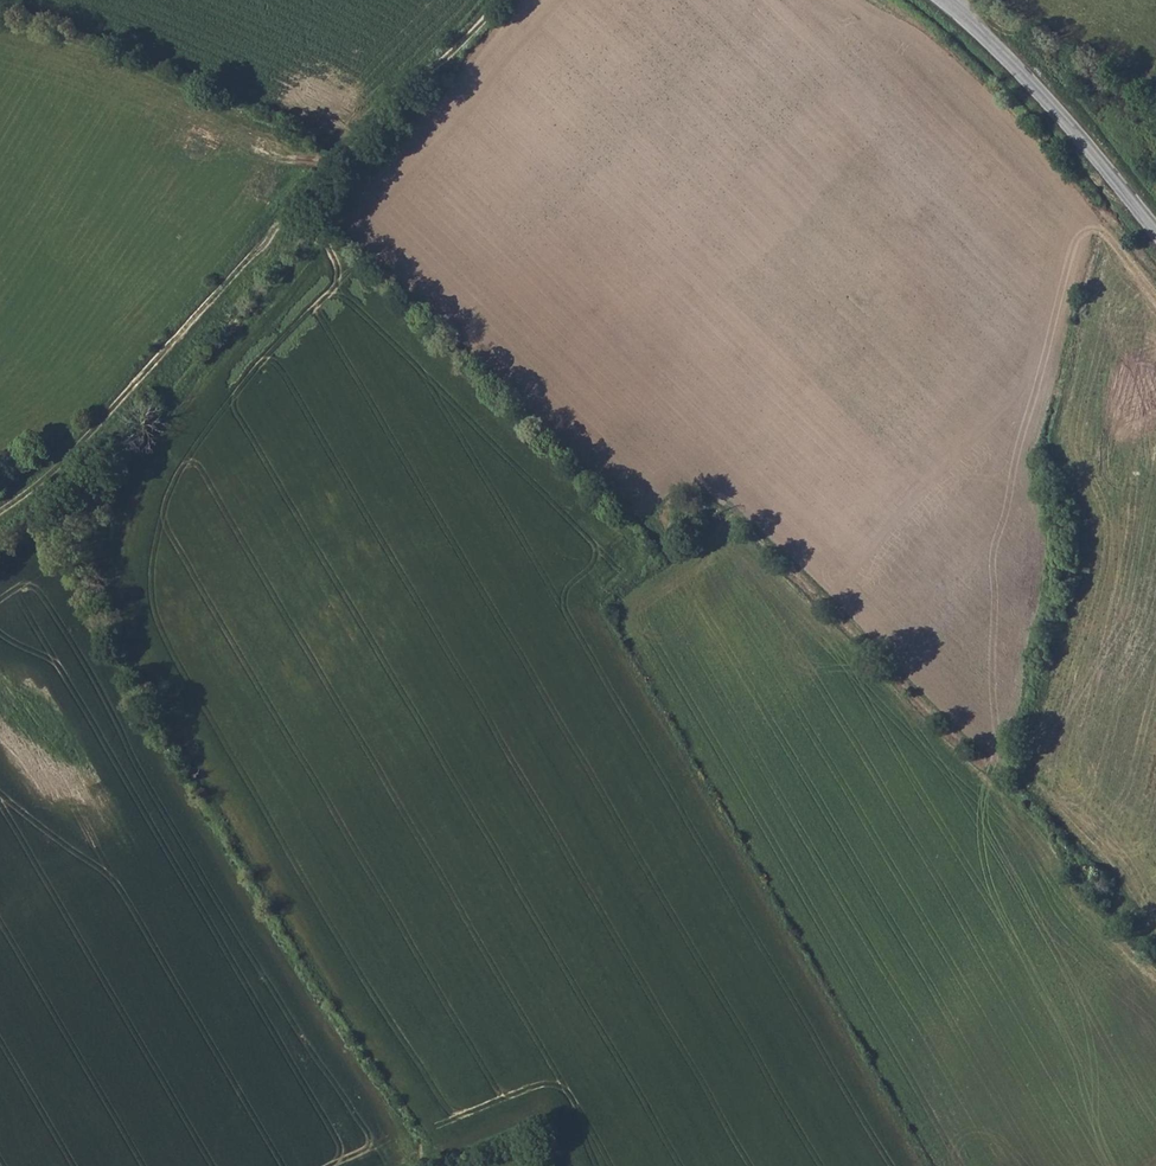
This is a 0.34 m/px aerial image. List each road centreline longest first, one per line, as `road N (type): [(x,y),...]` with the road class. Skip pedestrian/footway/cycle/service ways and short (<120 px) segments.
road 1 (track): [(505,0),(360,141),(118,402),(0,509)]
road 2 (unclassified): [(942,0),(1016,64),(1155,232)]

